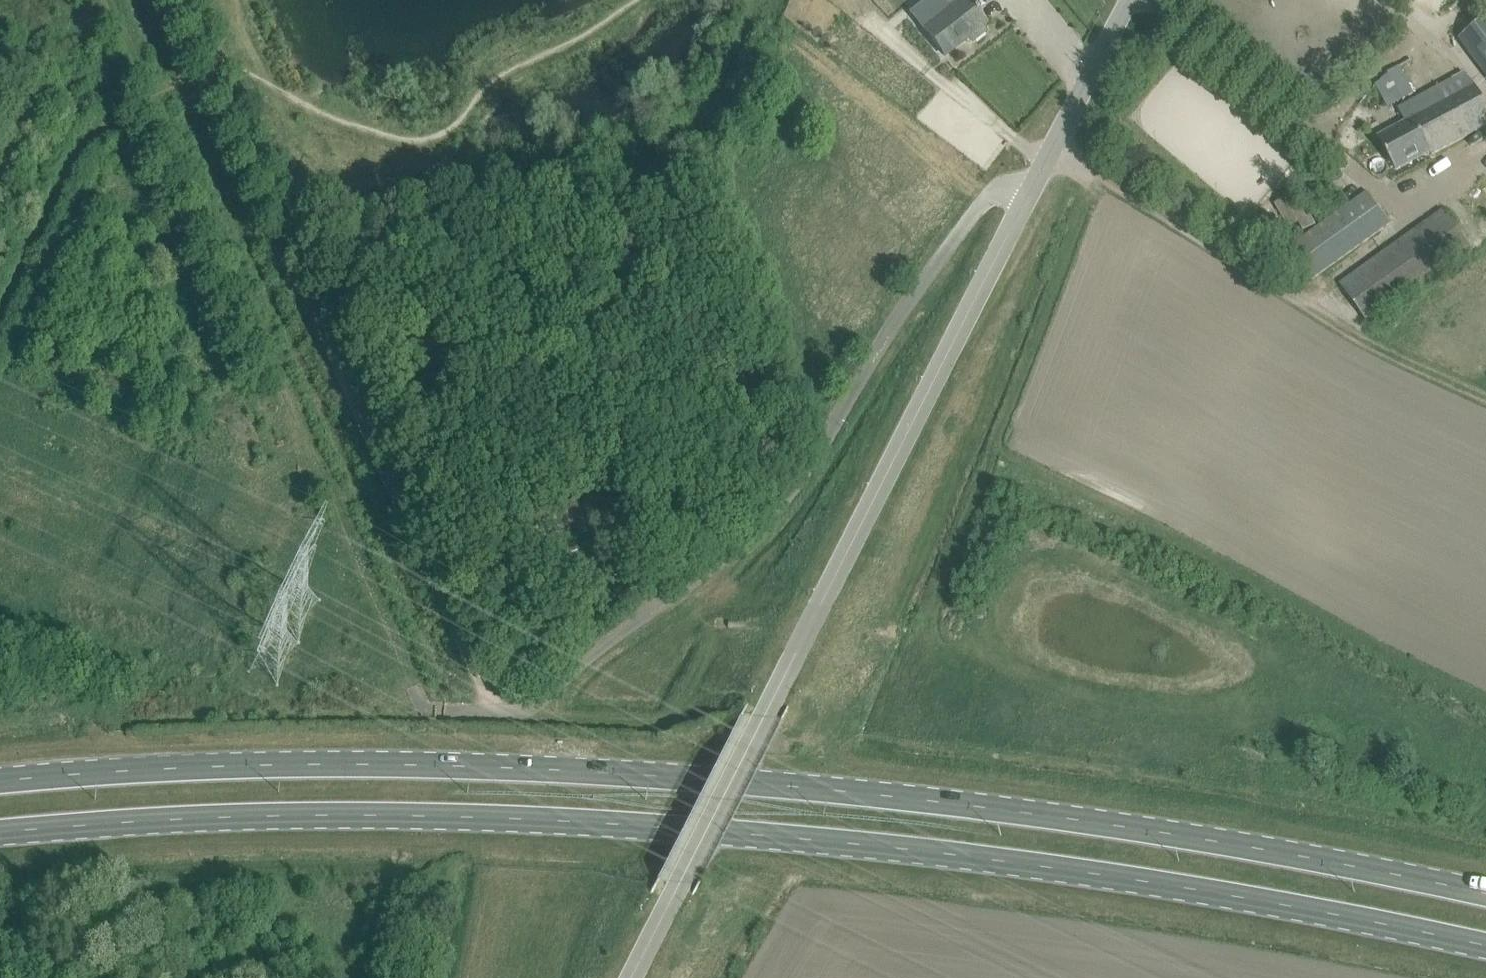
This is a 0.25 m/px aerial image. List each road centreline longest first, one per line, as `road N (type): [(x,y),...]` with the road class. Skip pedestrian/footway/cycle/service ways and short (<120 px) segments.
road 1 (primary): [(0,833),(151,821),(454,816),(695,829),(1099,874),(1485,947)]
road 2 (primary): [(1485,896),(1084,820),(641,776),(227,767),(0,782)]
road 3 (unclassified): [(631,977),(1027,187)]
road 4 (unclassified): [(488,702),(525,707),(540,700),(726,564),(777,511),(972,218),(997,191),(1027,187)]
road 5 (track): [(1485,391),(1329,313),(1052,147)]
road 6 (track): [(488,702),(323,349)]
road 7 (unclassified): [(1027,187),(1129,0)]

